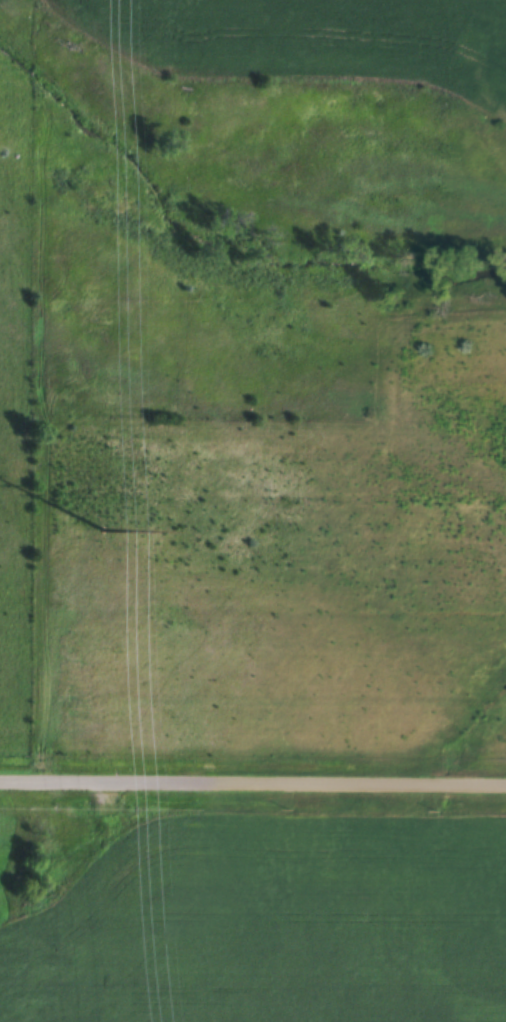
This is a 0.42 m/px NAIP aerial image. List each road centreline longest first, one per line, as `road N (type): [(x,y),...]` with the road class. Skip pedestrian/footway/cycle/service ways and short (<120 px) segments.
road 1 (residential): [(505,780),(0,778)]

